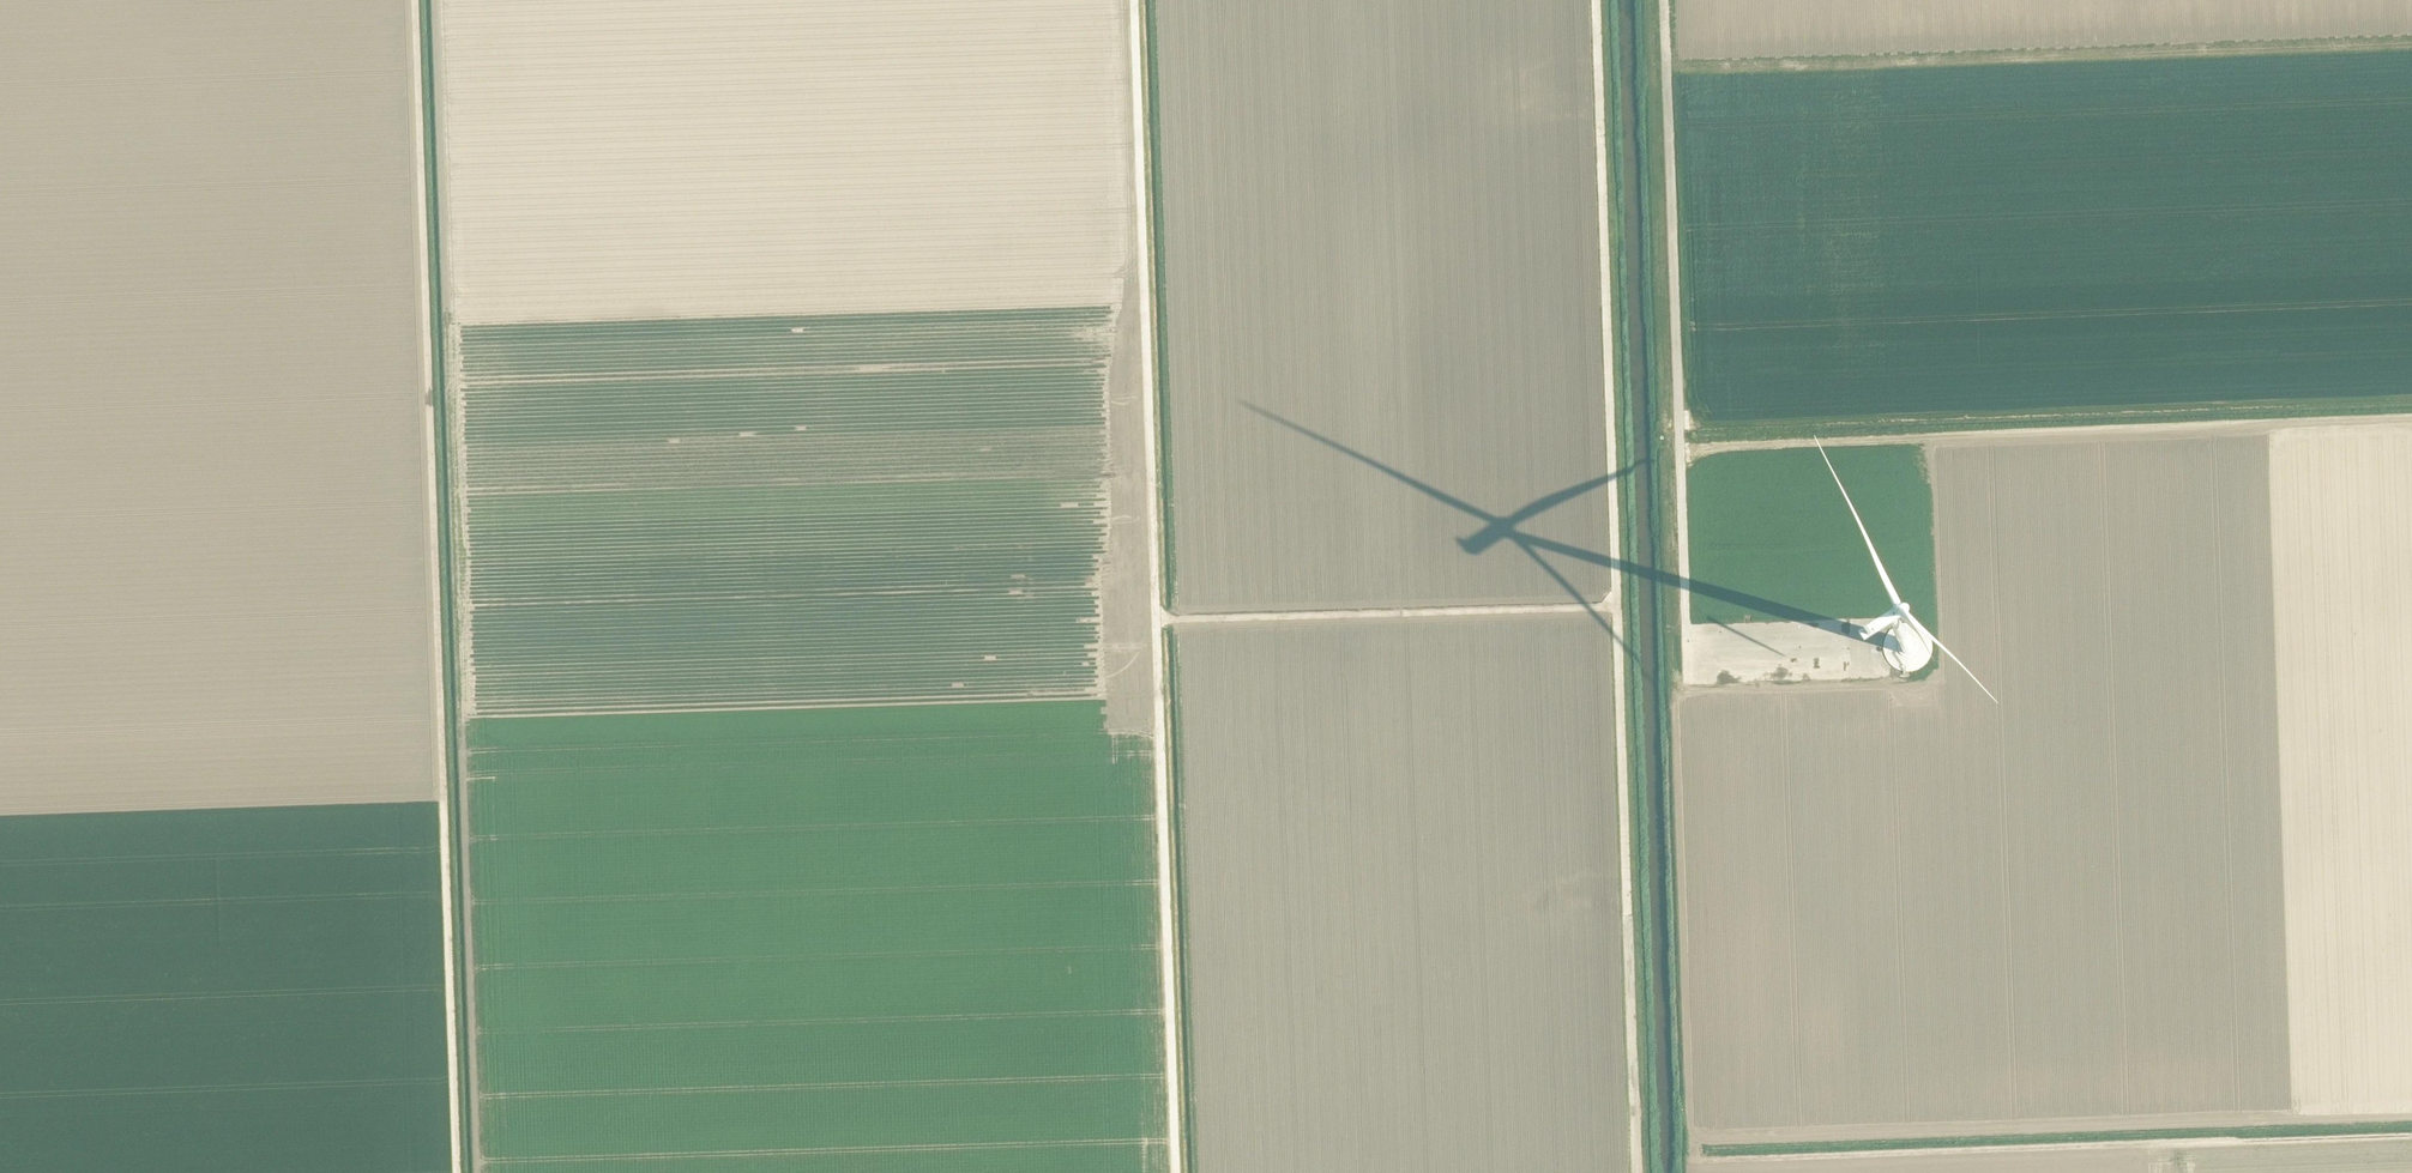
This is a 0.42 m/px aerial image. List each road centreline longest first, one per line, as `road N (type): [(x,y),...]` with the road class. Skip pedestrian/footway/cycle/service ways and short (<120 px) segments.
road 1 (track): [(456,1172),(413,0)]

